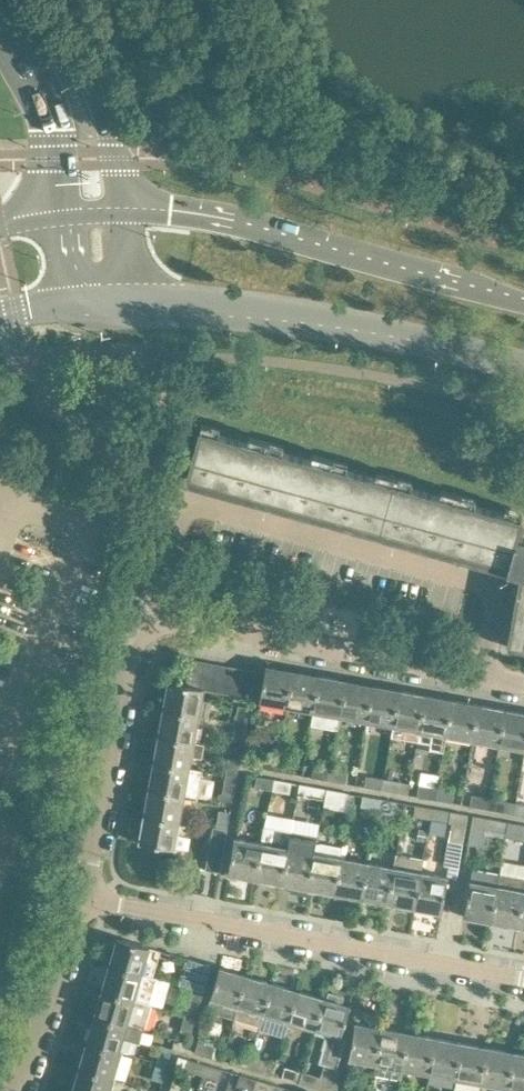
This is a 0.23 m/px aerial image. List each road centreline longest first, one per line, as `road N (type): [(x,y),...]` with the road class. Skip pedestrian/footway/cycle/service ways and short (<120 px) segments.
road 1 (residential): [(85,897),(523,979)]
road 2 (residential): [(178,512),(197,501),(486,582),(501,601),(487,680)]
road 3 (secondary): [(523,301),(256,224),(123,207)]
road 4 (secondary): [(128,306),(299,320),(523,367)]
road 5 (residential): [(159,617),(487,680)]
road 6 (unclassified): [(85,897),(133,645),(159,617)]
road 7 (secondary): [(123,207),(118,157),(81,81),(10,0)]
road 8 (unclassified): [(16,1090),(85,897)]
road 9 (secondary): [(0,34),(52,130),(58,211)]

